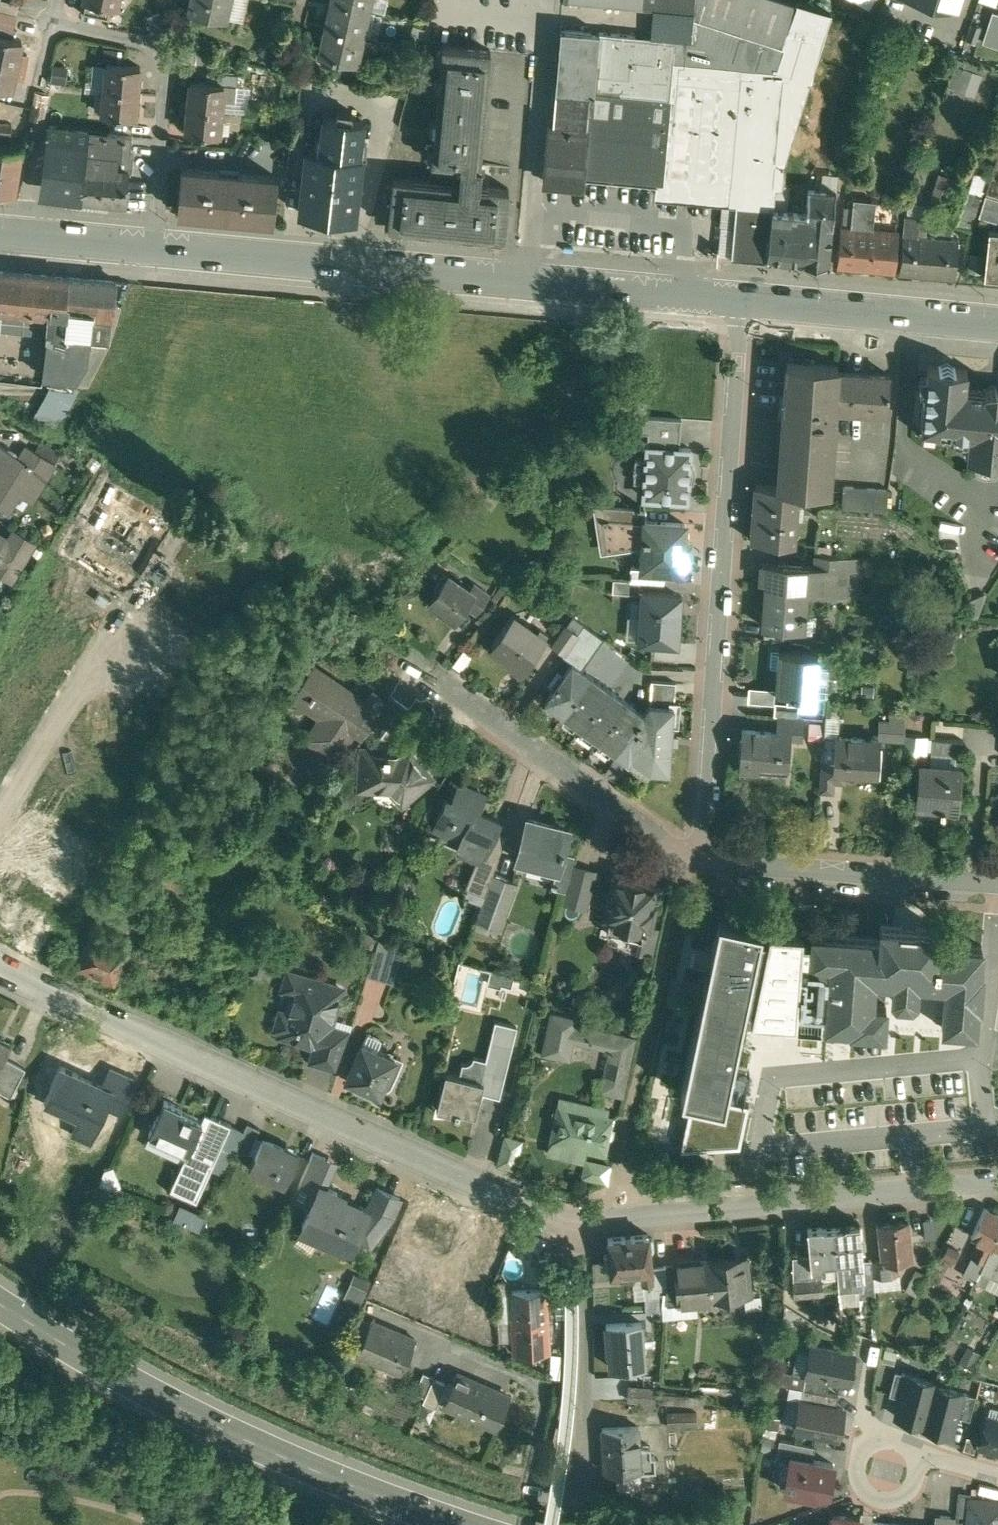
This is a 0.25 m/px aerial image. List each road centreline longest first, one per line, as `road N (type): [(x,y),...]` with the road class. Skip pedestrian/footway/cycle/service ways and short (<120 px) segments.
road 1 (residential): [(0,962),(541,1210),(581,1216)]
road 2 (tertiary): [(156,247),(740,298)]
road 3 (residential): [(698,860),(740,298)]
road 4 (secondary): [(0,1302),(175,1405),(467,1524)]
road 5 (residential): [(581,1216),(584,1400),(570,1480),(532,1473),(542,1392),(530,1380),(430,1344)]
road 6 (residential): [(581,1216),(997,1183)]
road 7 (residential): [(698,860),(414,650)]
road 8 (residential): [(156,247),(169,51),(52,24),(57,0)]
road 9 (residential): [(997,882),(698,860)]
road 10 (tertiary): [(740,298),(997,325)]
road 11 (residential): [(0,816),(77,690),(131,647)]
road 12 (tertiary): [(0,233),(156,247)]
road 13 (residential): [(924,1457),(911,1486),(884,1499),(859,1478),(868,1437)]

